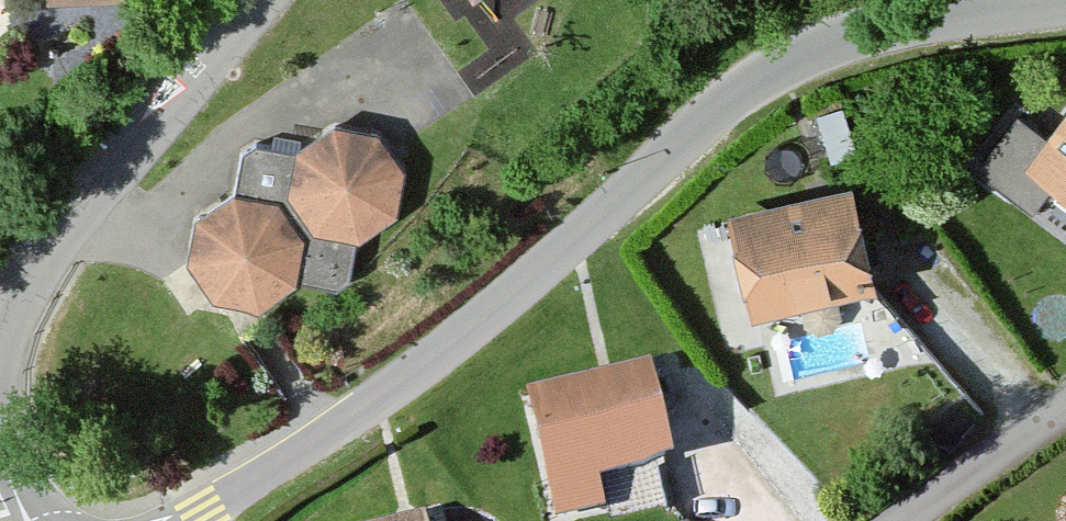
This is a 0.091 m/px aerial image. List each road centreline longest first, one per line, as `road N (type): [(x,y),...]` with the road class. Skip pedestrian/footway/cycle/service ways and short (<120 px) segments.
road 1 (residential): [(1065,5),(869,33),(762,77),(467,334),(188,520)]
road 2 (residential): [(0,425),(6,299),(258,0)]
road 3 (residential): [(1065,418),(928,520)]

